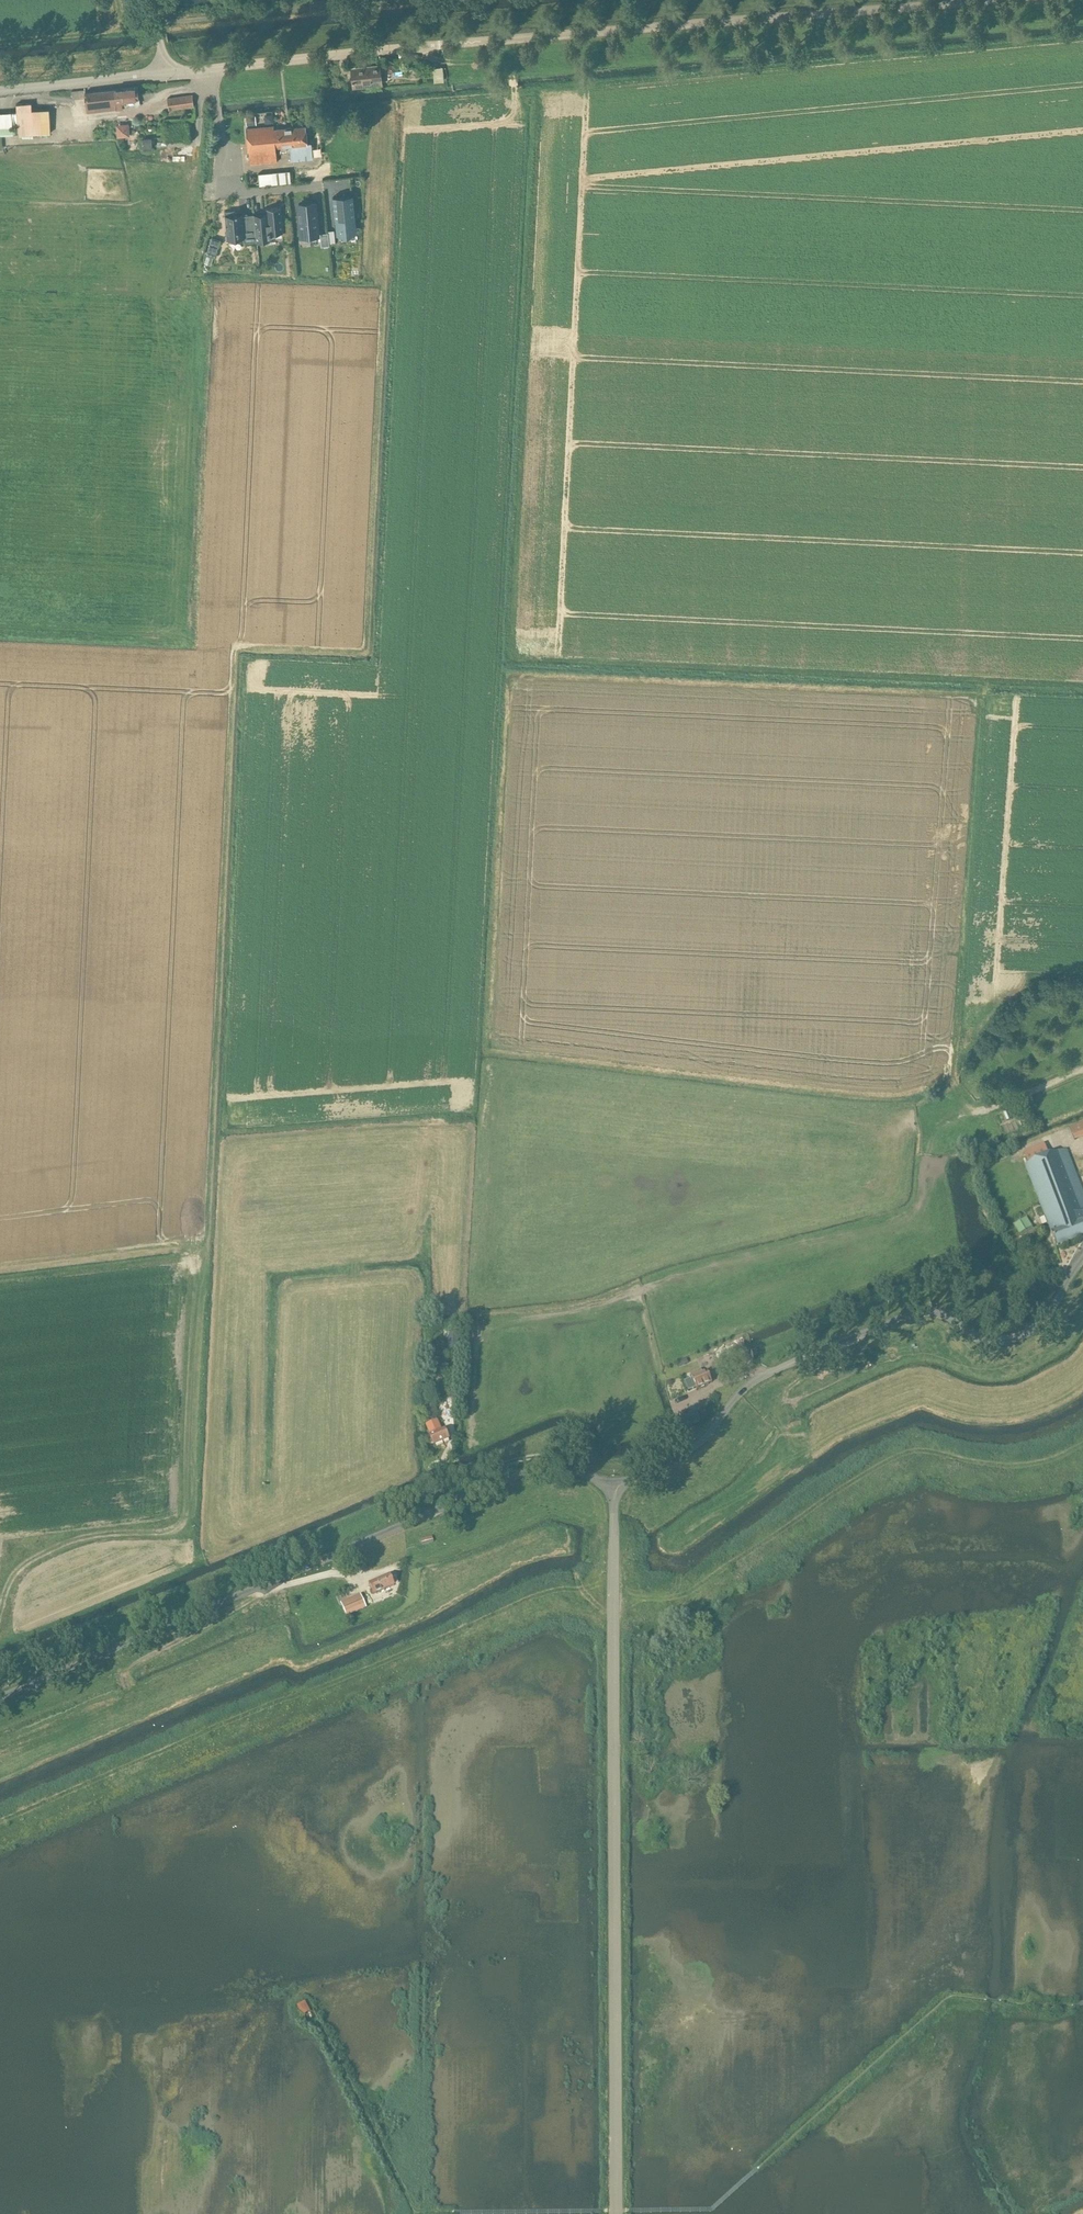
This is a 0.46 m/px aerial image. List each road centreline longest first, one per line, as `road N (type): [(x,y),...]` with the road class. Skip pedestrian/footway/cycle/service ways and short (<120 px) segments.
road 1 (track): [(202,70),(201,156),(185,186),(183,251),(185,396),(197,408),(177,1013),(180,1252),(191,1276),(182,1526),(57,1549),(18,1570),(0,1605)]
road 2 (tertiary): [(214,68),(952,0)]
road 3 (unclassified): [(616,2213),(614,1487)]
road 4 (unclassified): [(0,1697),(518,1475),(564,1469),(614,1487)]
road 5 (unclassified): [(614,1487),(694,1447),(753,1381),(900,1318),(940,1312),(979,1339),(1024,1335),(1051,1311),(1082,1256)]
road 6 (residential): [(214,68),(215,195),(324,185)]
road 7 (track): [(128,1688),(129,1666),(266,1589)]
road 8 (tertiary): [(0,91),(165,73)]
road 9 (track): [(203,86),(157,98),(142,111),(66,120)]

